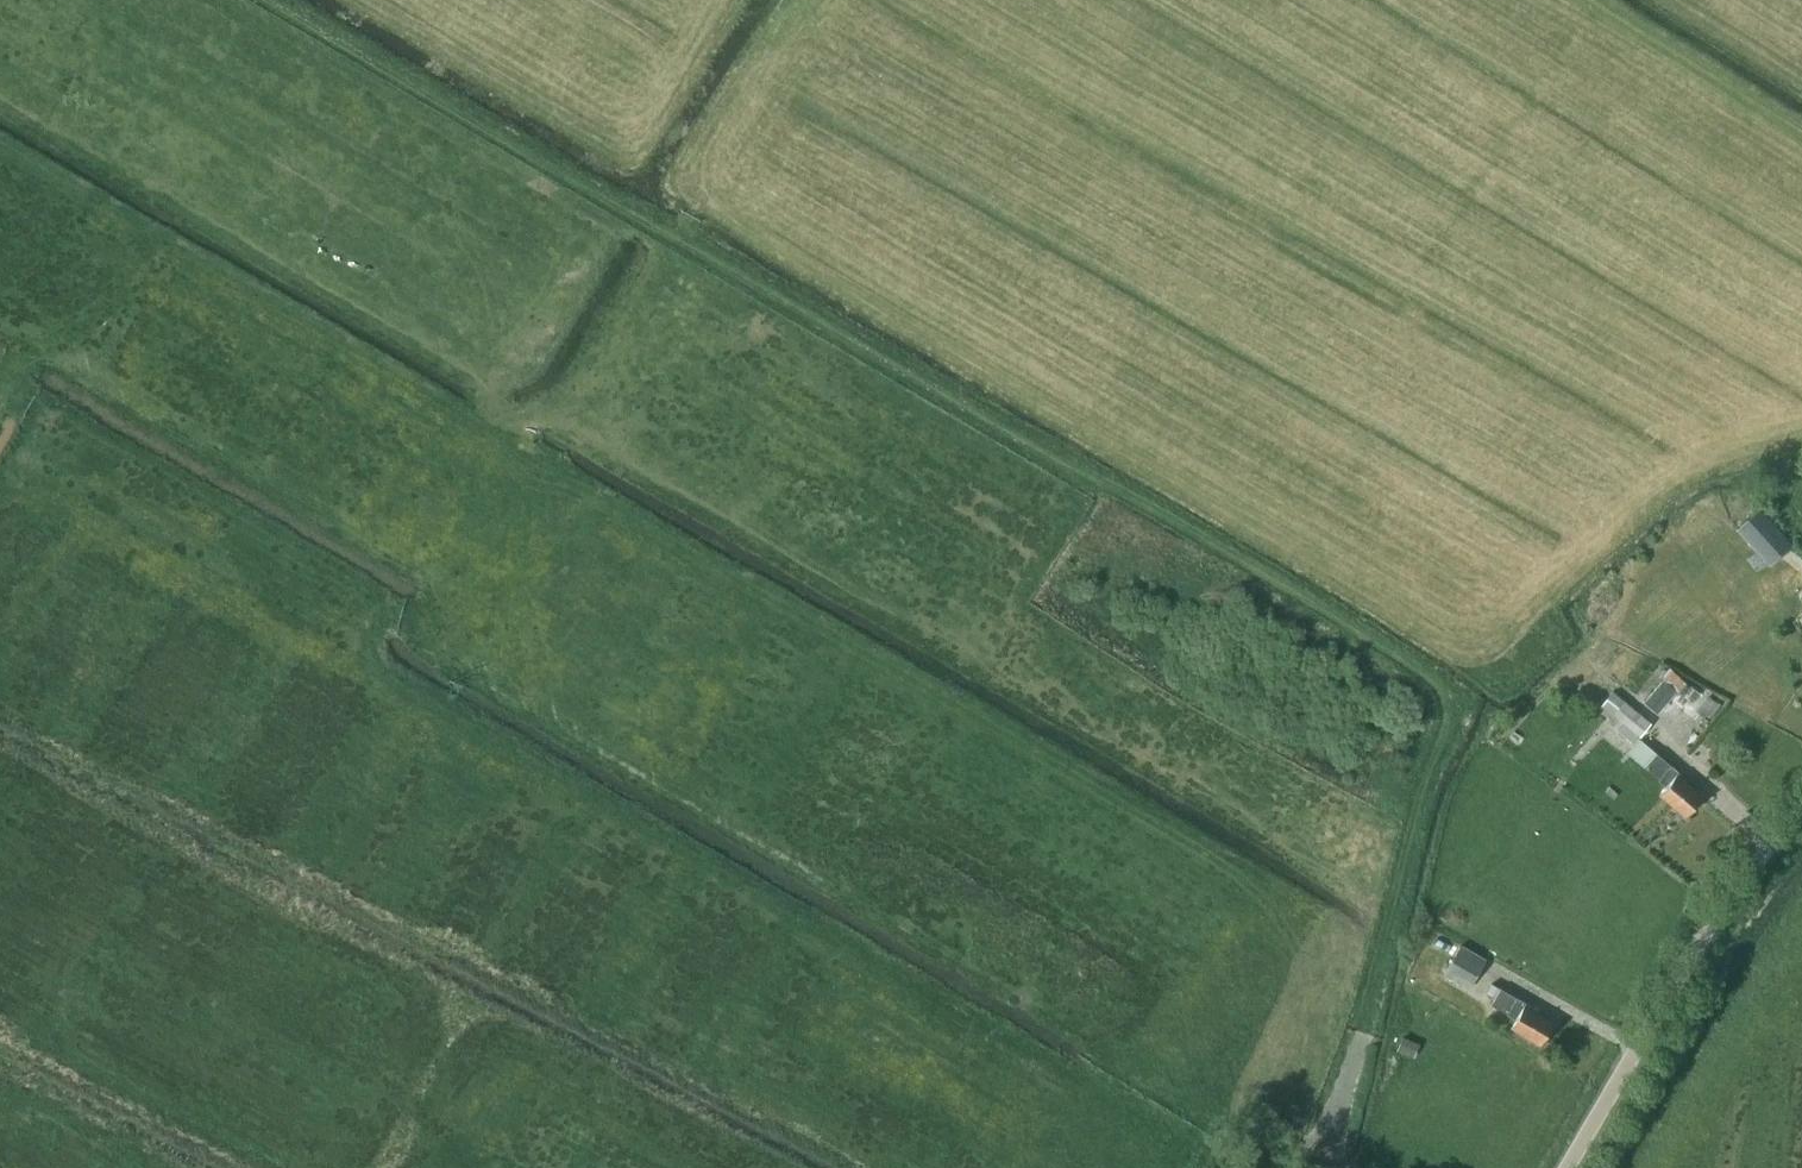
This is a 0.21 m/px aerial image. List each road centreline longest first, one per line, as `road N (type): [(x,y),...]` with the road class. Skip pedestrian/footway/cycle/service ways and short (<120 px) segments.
road 1 (tertiary): [(1567,1167),(1733,894),(1801,825)]

